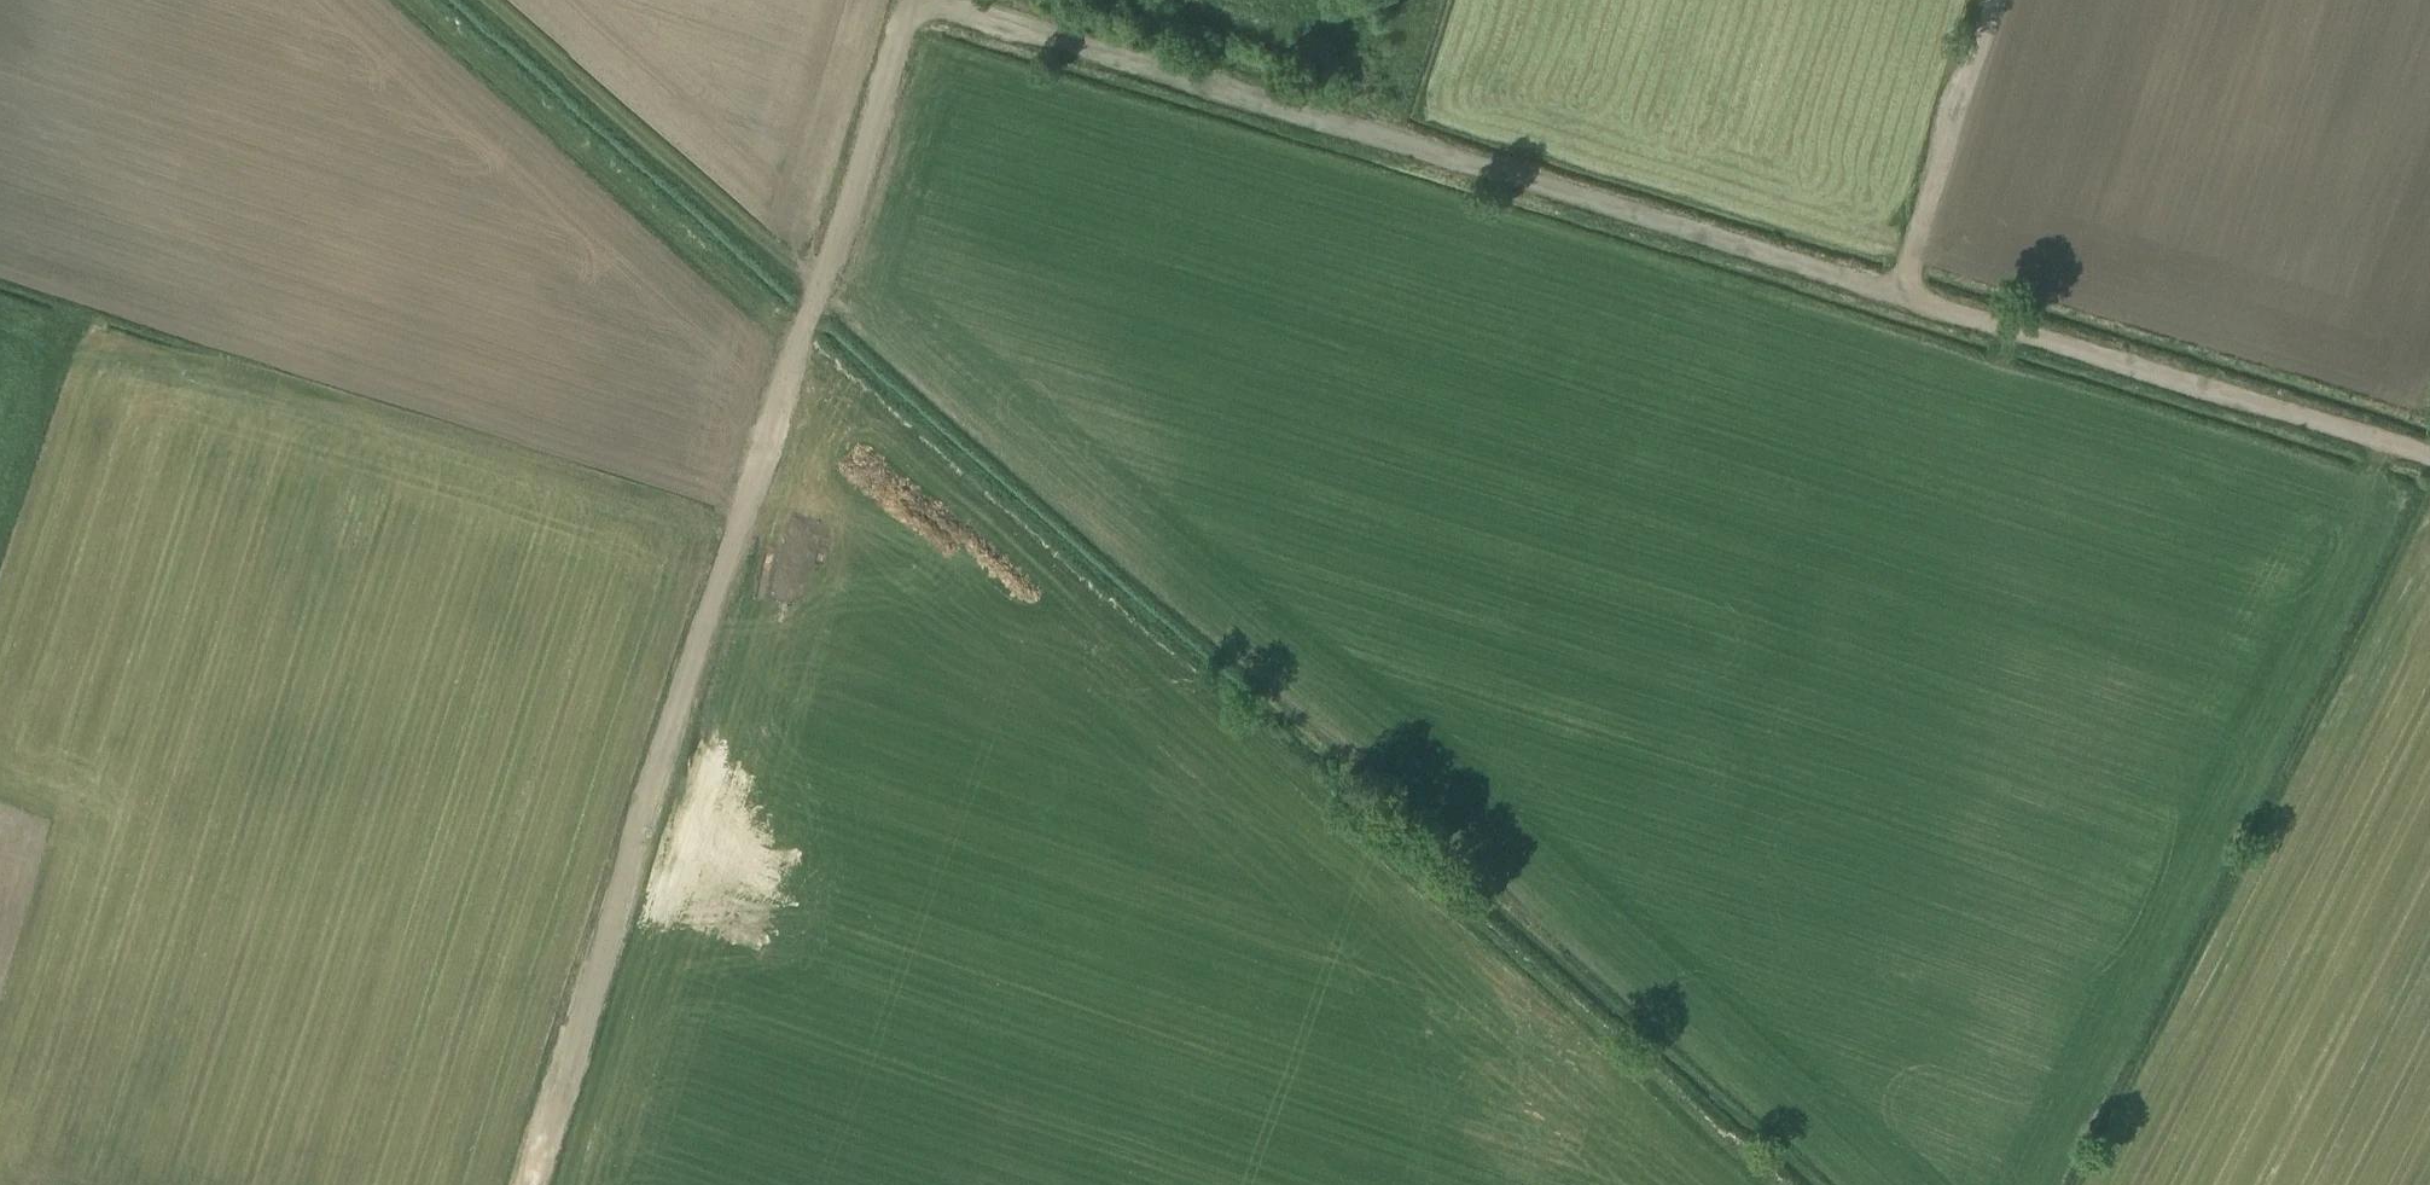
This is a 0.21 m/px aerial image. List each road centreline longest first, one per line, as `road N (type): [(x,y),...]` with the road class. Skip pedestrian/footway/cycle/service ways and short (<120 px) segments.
road 1 (track): [(2429,455),(955,0)]
road 2 (track): [(918,0),(806,309),(529,1184)]
road 3 (track): [(1901,291),(1997,0)]

